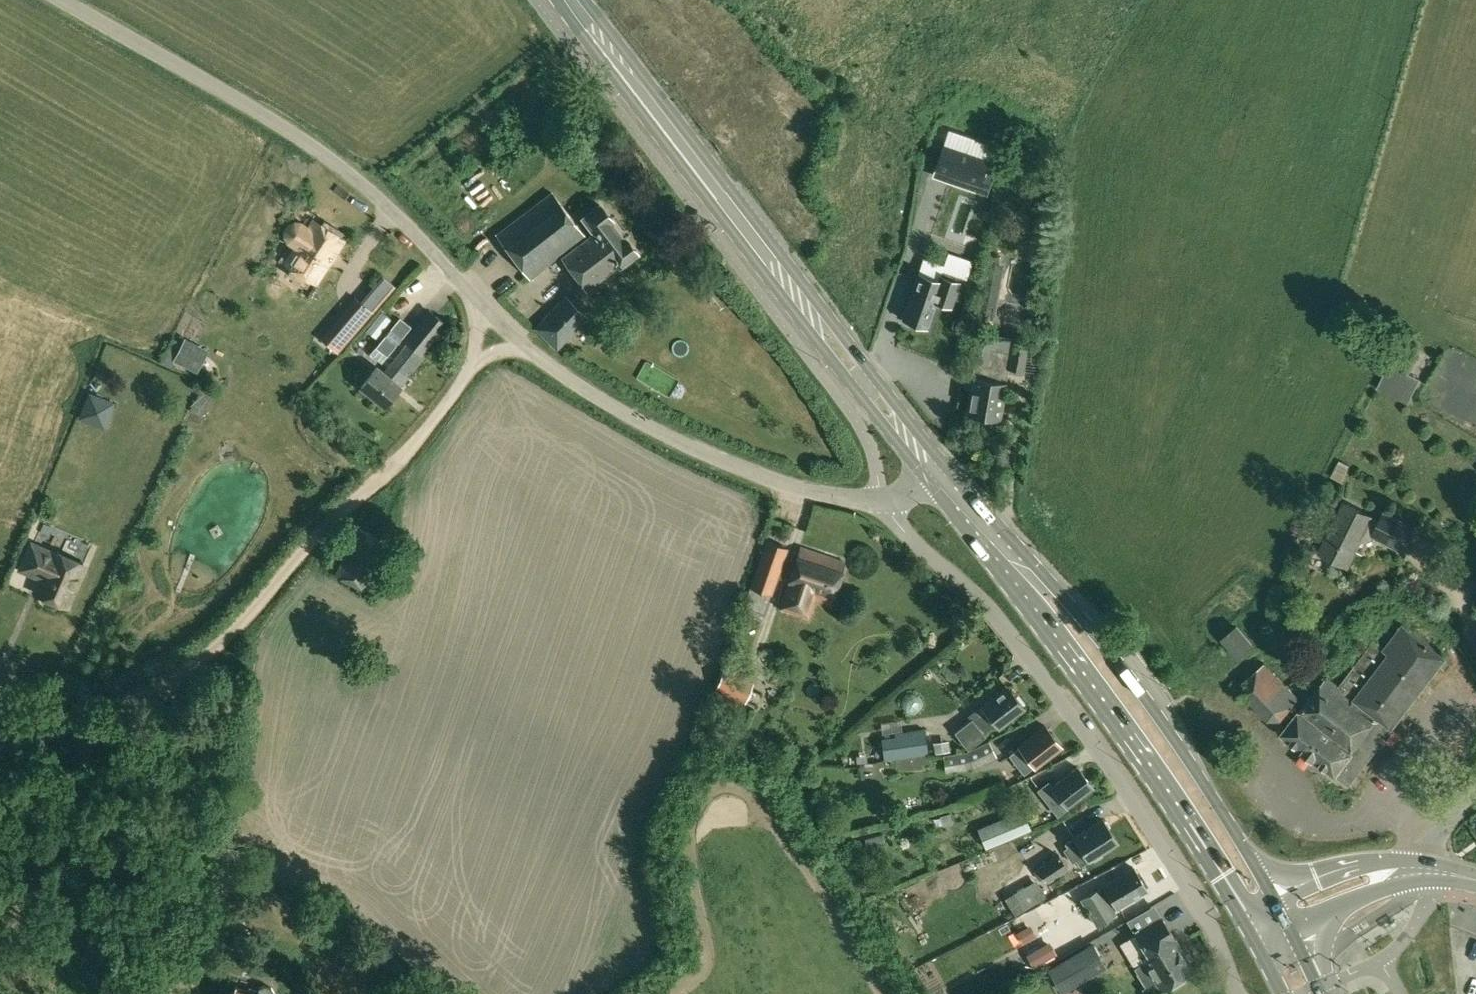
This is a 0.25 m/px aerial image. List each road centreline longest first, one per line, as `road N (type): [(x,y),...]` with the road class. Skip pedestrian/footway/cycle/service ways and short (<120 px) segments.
road 1 (unclassified): [(883,501),(802,490),(593,396),(475,303),(370,186),(54,0)]
road 2 (track): [(532,353),(493,356),(475,370),(426,435),(206,663),(0,738)]
road 3 (primary): [(937,475),(571,0)]
road 4 (unclassified): [(1211,922),(997,615),(906,534),(883,501)]
road 5 (primary): [(1277,895),(1102,640),(1003,552)]
road 6 (primary): [(1003,552),(1062,655),(1241,914)]
road 7 (primary): [(1427,862),(1358,865),(1277,895)]
road 8 (primary): [(1290,924),(1427,880)]

